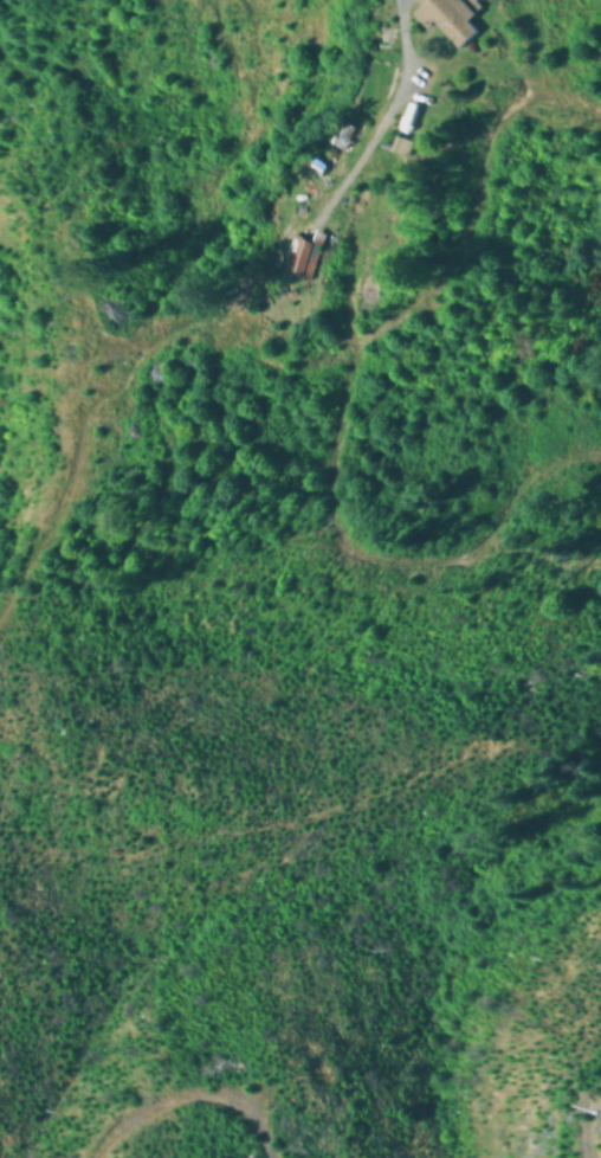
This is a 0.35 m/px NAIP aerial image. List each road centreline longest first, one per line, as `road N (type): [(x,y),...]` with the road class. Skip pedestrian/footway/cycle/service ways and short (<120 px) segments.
road 1 (track): [(398,0),(406,39),(393,96),(298,247),(283,337),(254,394),(118,472),(35,547),(0,592)]

